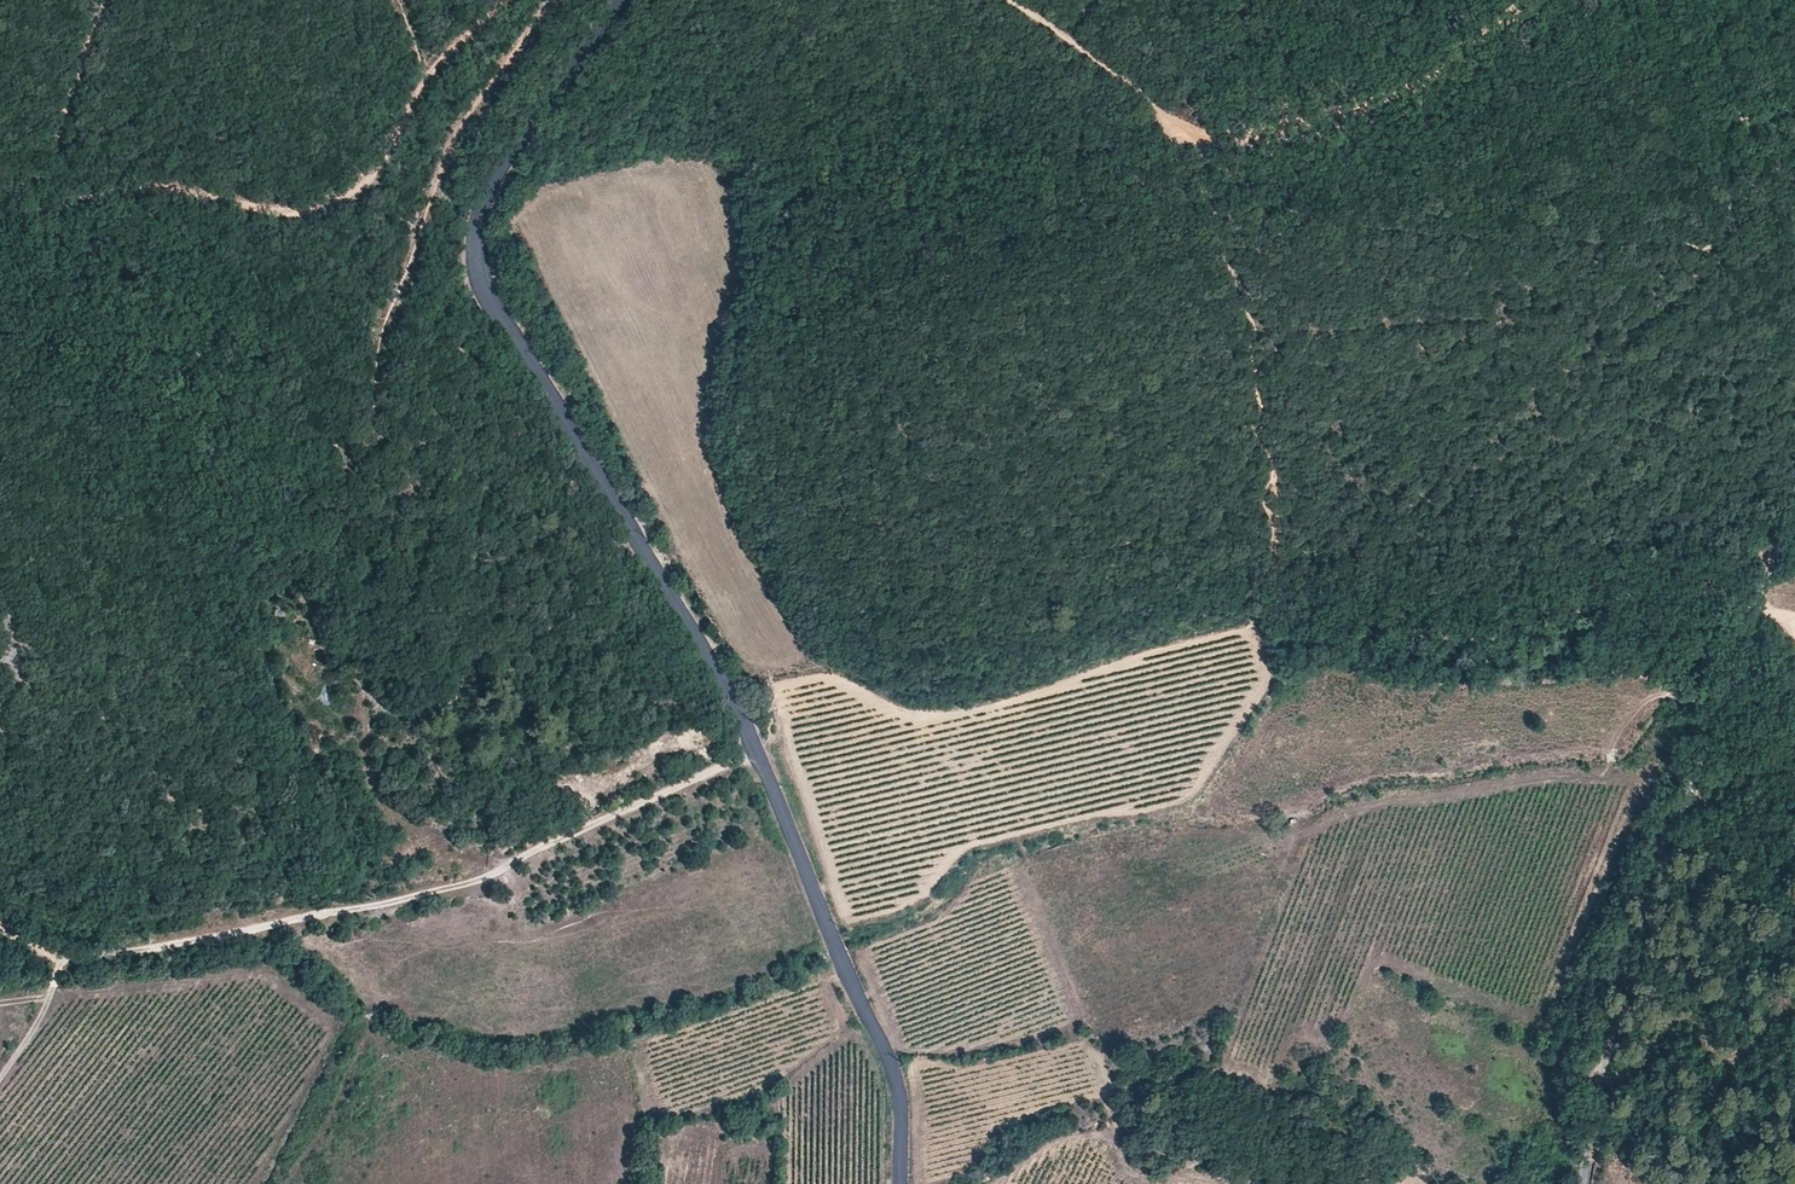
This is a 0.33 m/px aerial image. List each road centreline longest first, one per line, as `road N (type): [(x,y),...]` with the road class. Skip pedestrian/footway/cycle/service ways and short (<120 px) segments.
road 1 (tertiary): [(624,0),(485,188),(478,259),(496,306),(739,713),(892,1068),(900,1183)]
road 2 (track): [(0,222),(161,189),(306,204),(354,187),(397,139),(422,87),(503,0)]
road 3 (unclassified): [(1582,1183),(1644,910),(1689,796)]
road 4 (unclassified): [(1775,539),(1755,654),(1689,796)]
road 5 (track): [(0,1082),(54,995),(53,978),(31,954),(0,940)]

